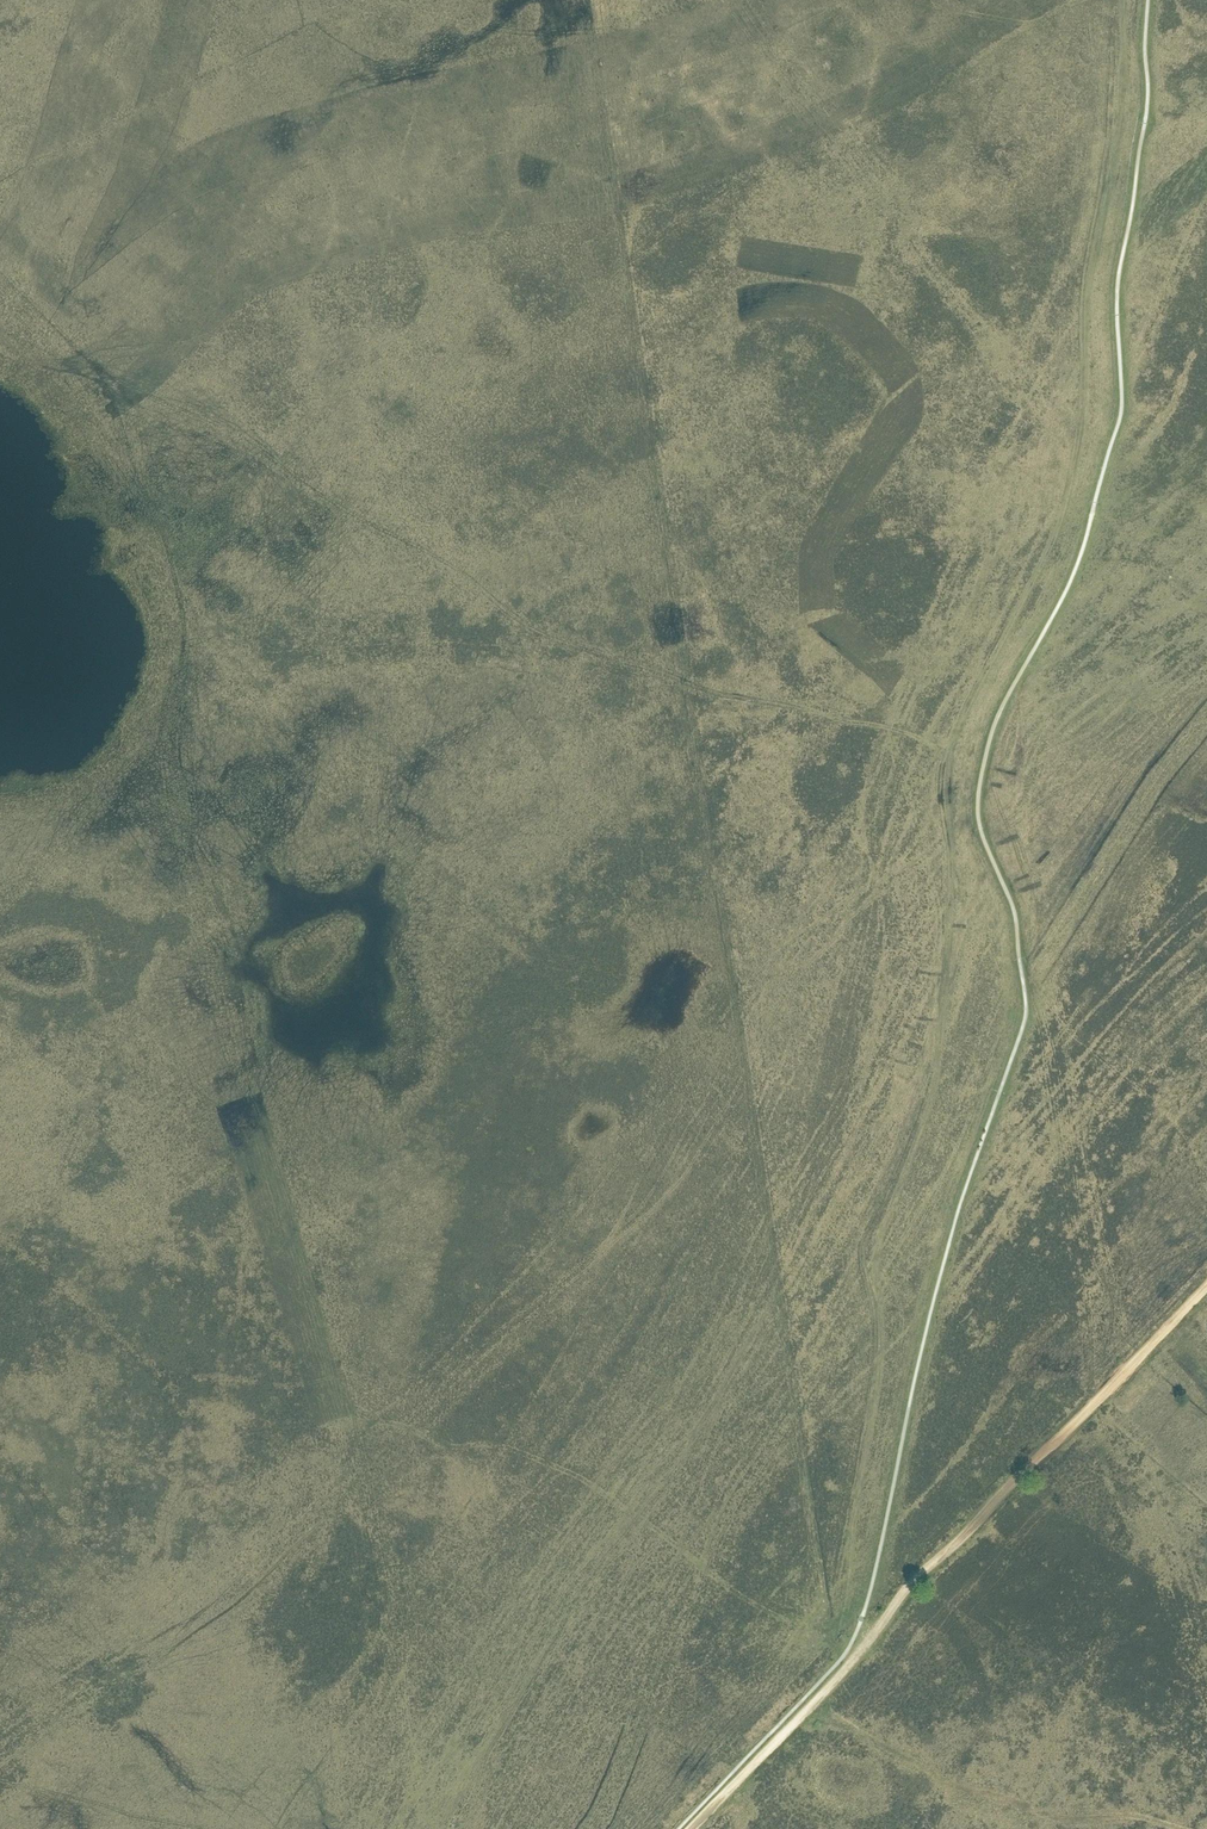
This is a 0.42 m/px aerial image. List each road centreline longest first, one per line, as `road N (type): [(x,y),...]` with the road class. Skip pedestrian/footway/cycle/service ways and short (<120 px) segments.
road 1 (track): [(852,1662),(919,1573),(1206,1284)]
road 2 (track): [(691,1828),(852,1662)]

